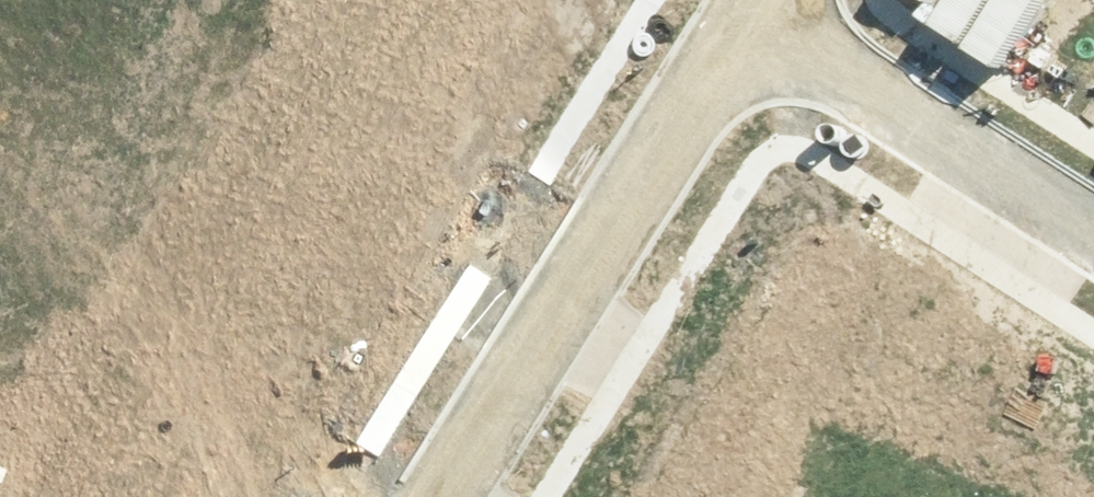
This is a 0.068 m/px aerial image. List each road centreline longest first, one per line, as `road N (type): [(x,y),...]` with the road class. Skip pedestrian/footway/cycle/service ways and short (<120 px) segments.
road 1 (unknown): [(450,496),(644,168),(755,0)]
road 2 (unknown): [(747,13),(1093,229)]
road 3 (unknown): [(644,168),(369,0)]

